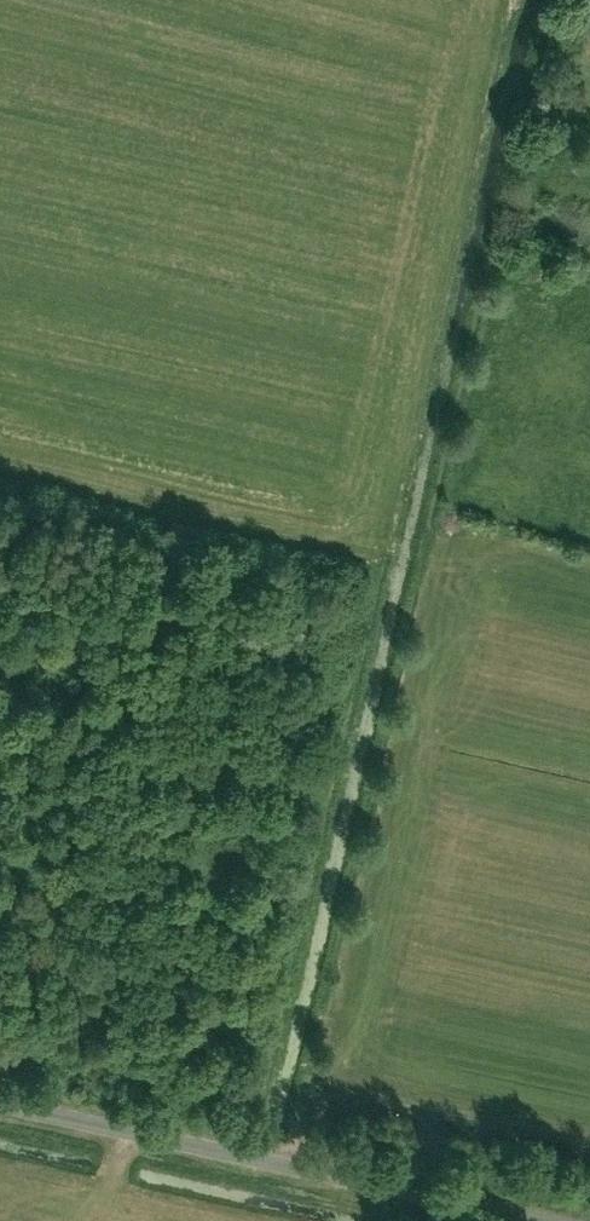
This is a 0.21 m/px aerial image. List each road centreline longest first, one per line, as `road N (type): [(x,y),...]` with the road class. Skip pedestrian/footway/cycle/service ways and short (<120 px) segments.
road 1 (unclassified): [(539,1220),(0,1106)]

